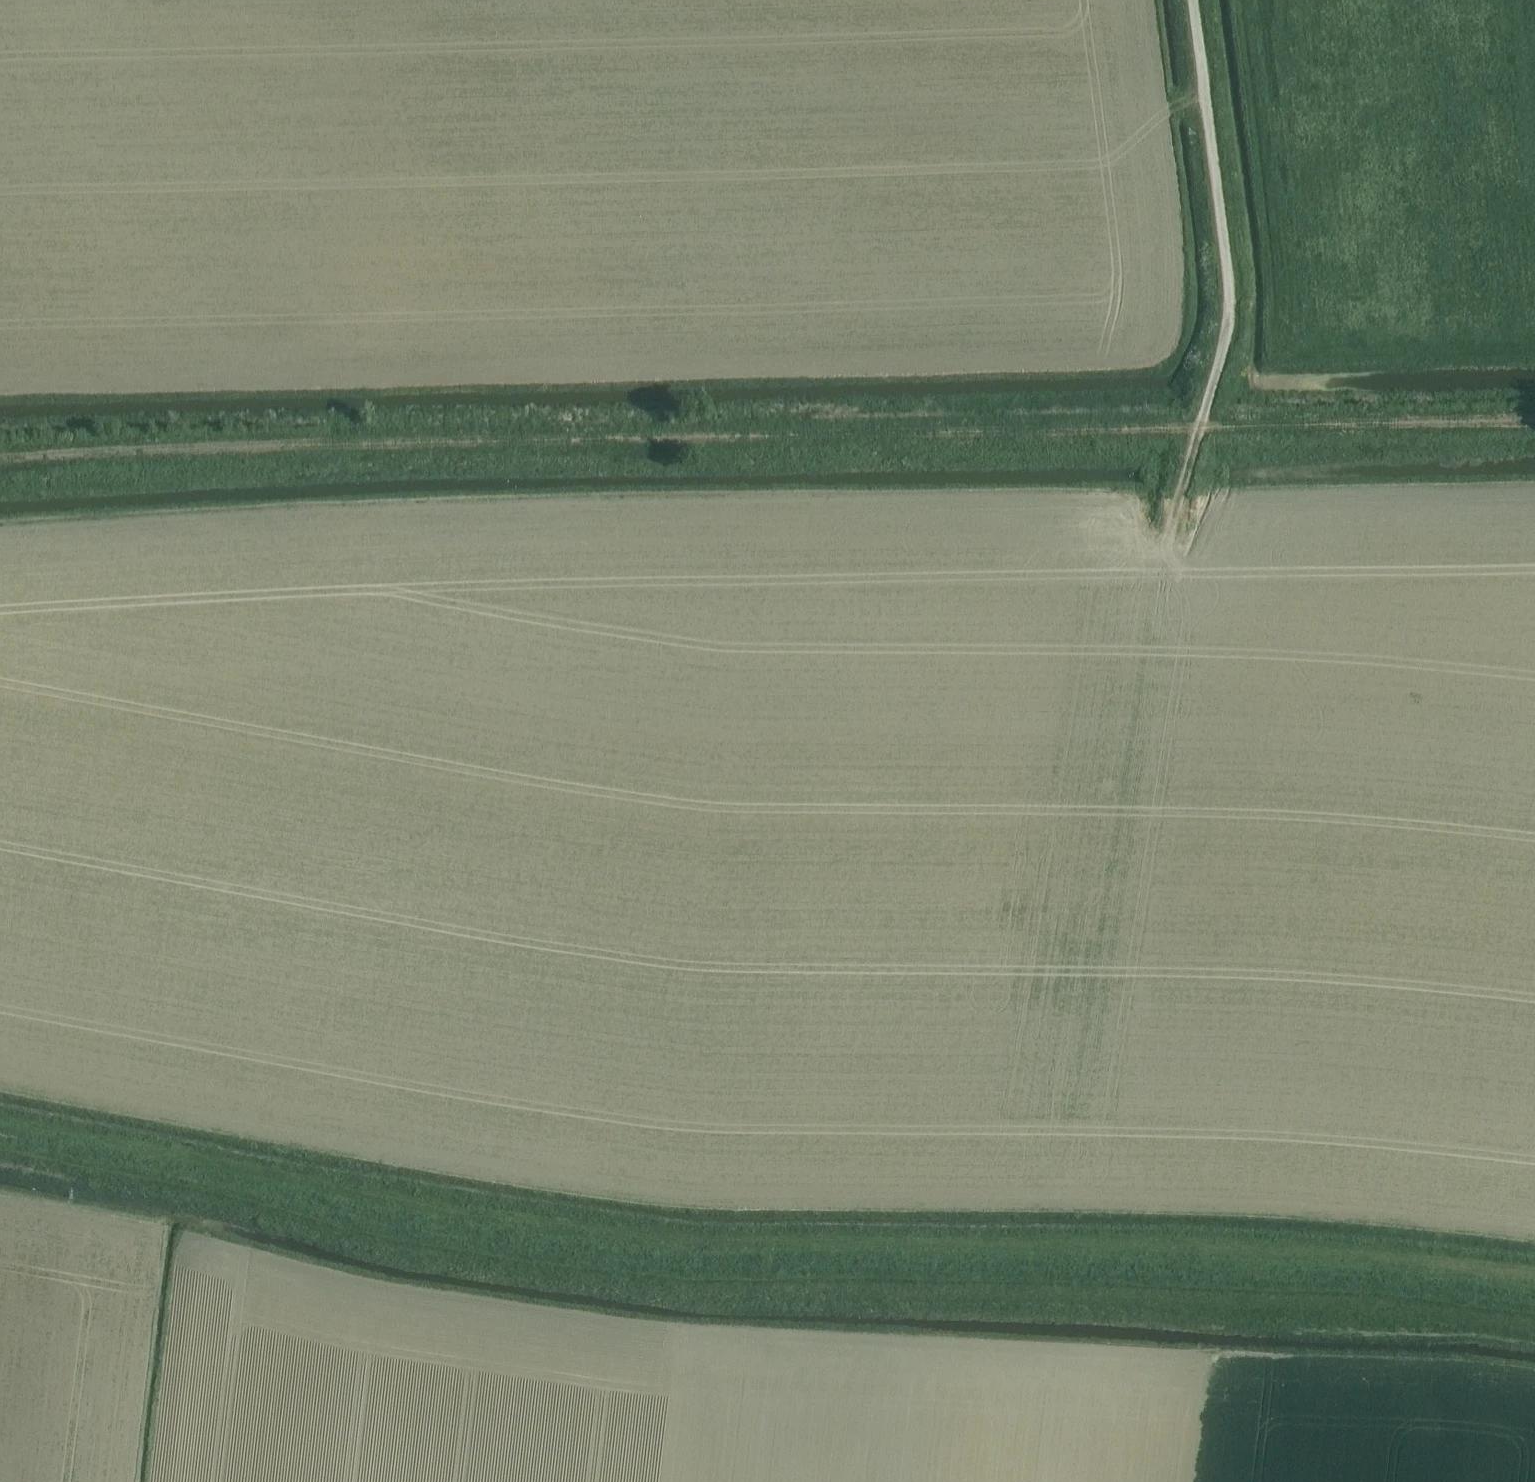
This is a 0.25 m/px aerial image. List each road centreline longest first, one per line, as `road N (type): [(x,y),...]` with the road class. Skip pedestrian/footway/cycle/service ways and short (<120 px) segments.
road 1 (unclassified): [(1203,417),(1228,289),(1191,0)]
road 2 (track): [(1166,540),(1203,417)]

